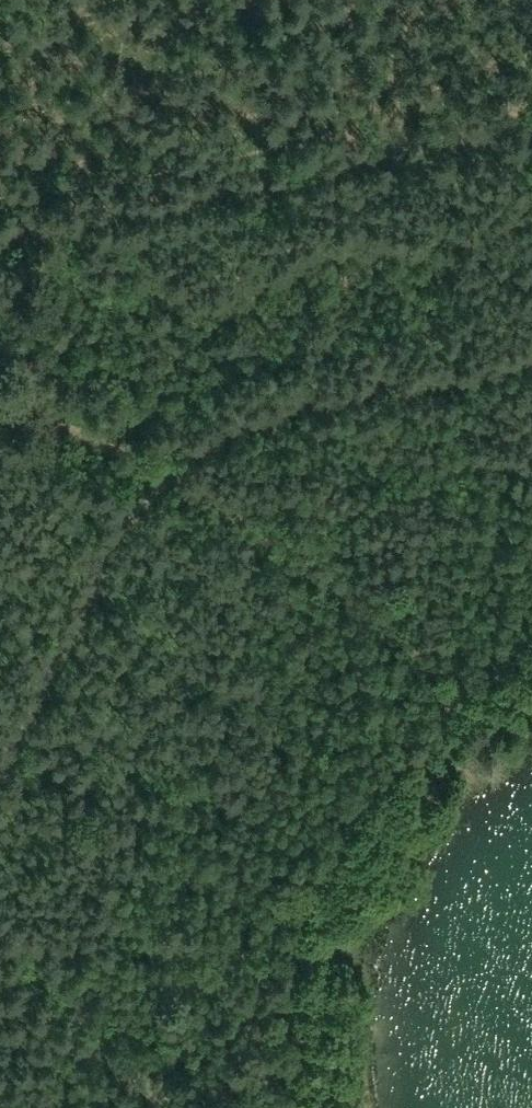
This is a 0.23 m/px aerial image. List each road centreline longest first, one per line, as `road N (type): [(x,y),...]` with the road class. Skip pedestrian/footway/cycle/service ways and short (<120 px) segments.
road 1 (track): [(531,636),(446,669),(364,733),(308,819),(275,939),(283,1107)]
road 2 (track): [(0,400),(166,474),(446,669)]
road 3 (track): [(351,153),(0,226)]
road 4 (track): [(531,92),(482,115),(351,153)]

